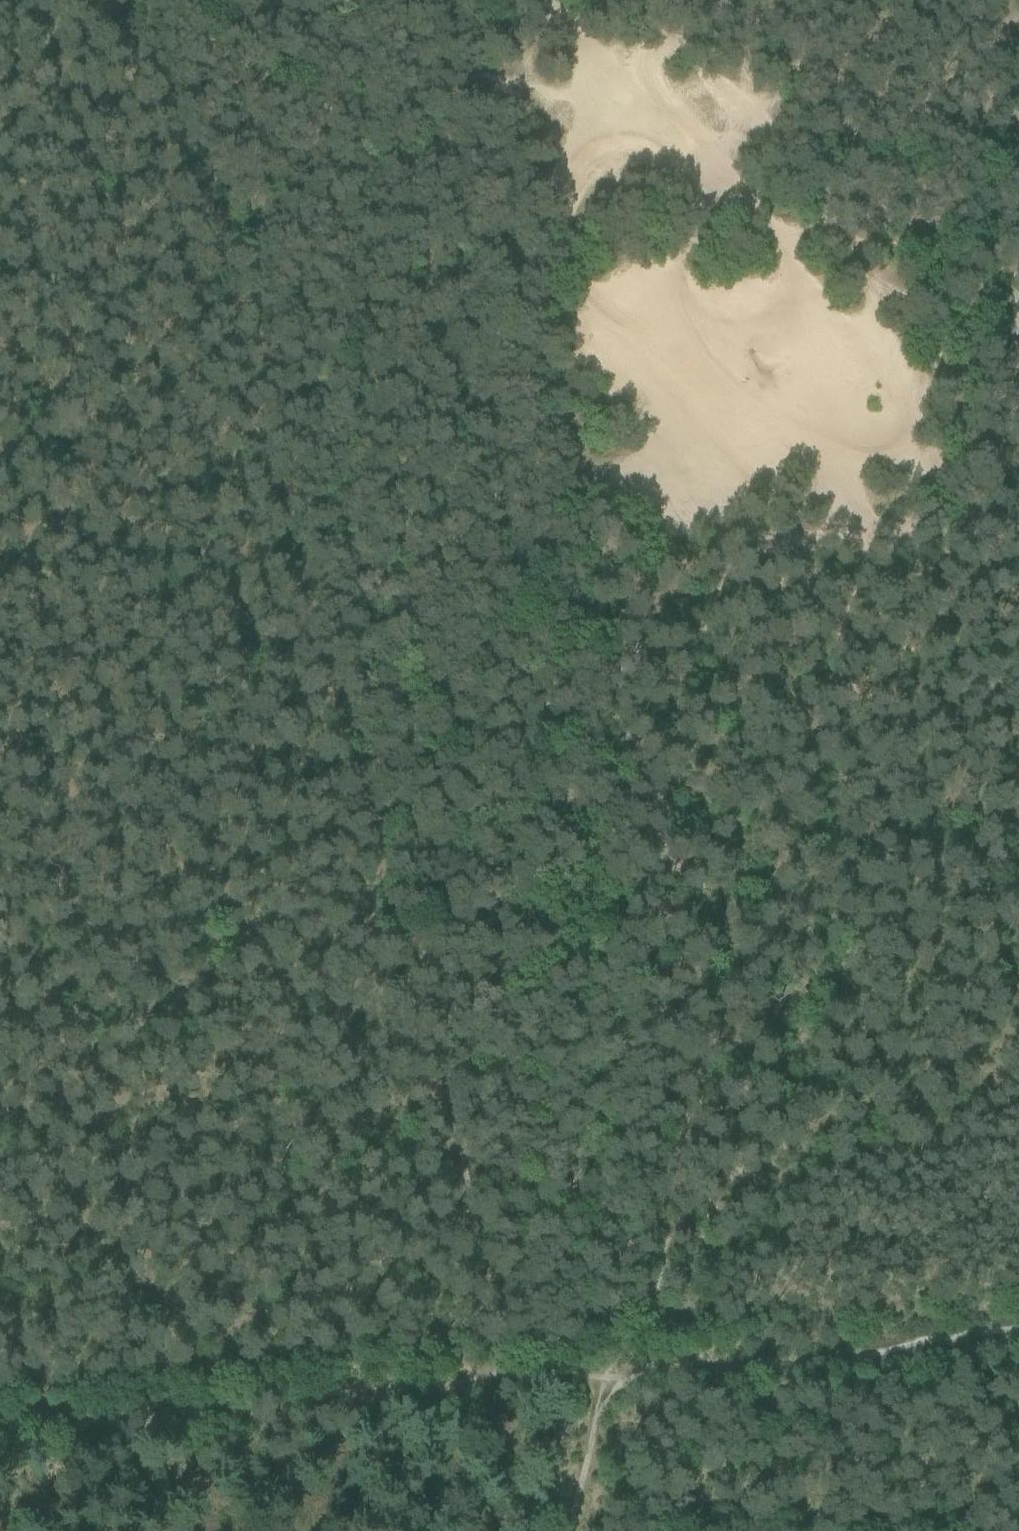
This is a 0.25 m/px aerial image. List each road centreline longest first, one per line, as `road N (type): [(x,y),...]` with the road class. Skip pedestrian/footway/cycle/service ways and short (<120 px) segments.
road 1 (track): [(522,1360),(0,1396)]
road 2 (track): [(1018,1323),(595,1355)]
road 3 (track): [(595,1355),(554,1530)]

